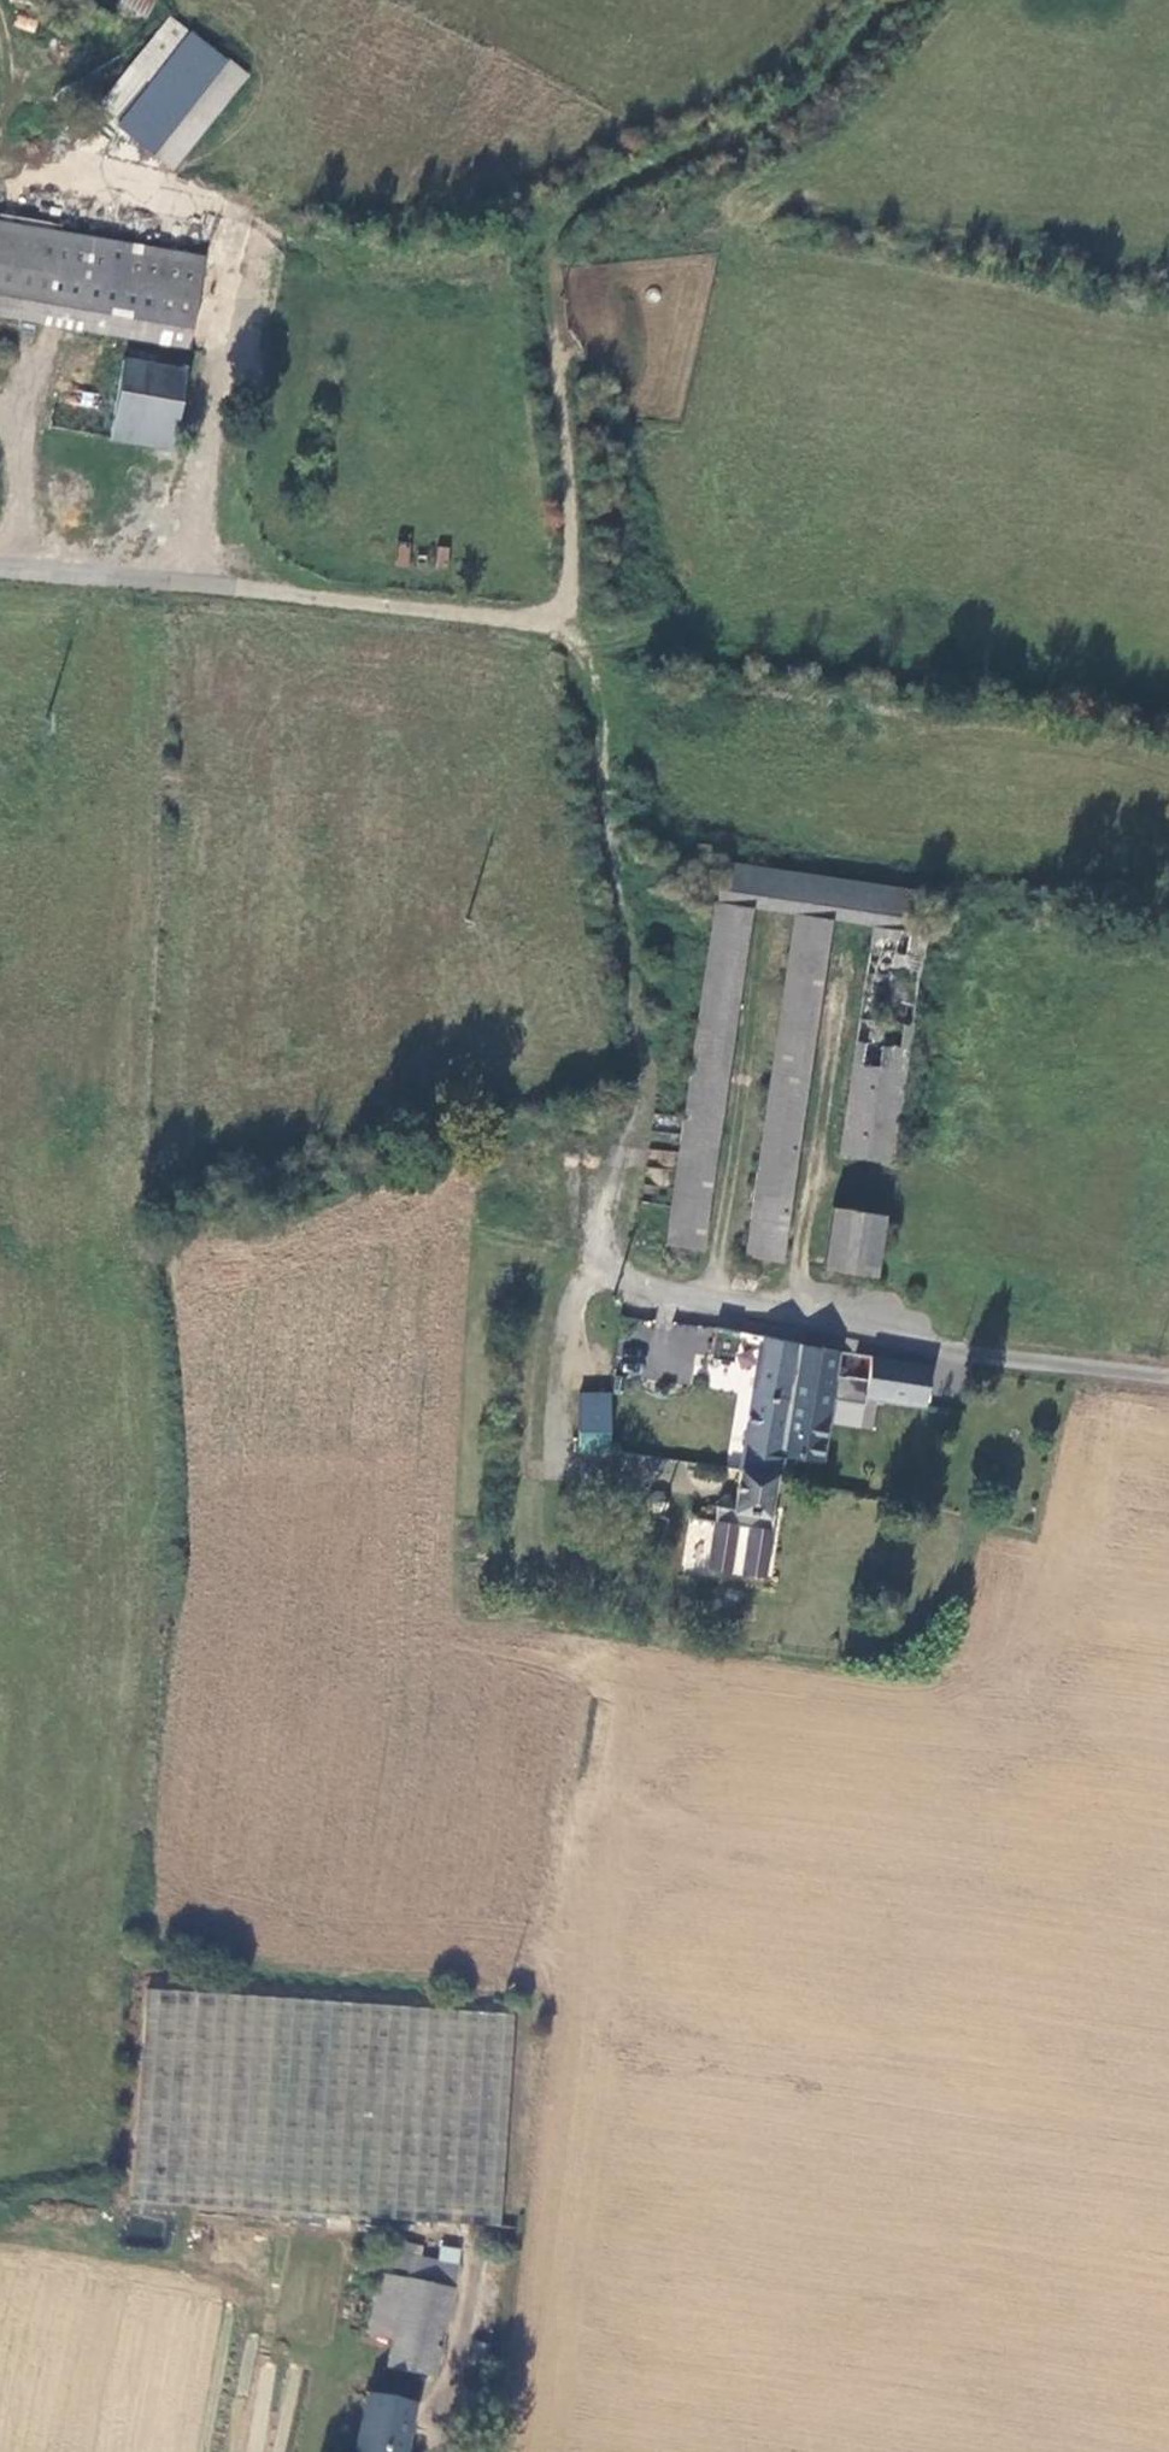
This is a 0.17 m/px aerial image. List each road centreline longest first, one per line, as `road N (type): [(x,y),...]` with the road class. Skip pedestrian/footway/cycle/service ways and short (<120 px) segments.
road 1 (track): [(573,625),(640,1082),(606,1285)]
road 2 (track): [(0,576),(573,625)]
road 3 (unclassified): [(1168,1380),(606,1285)]

